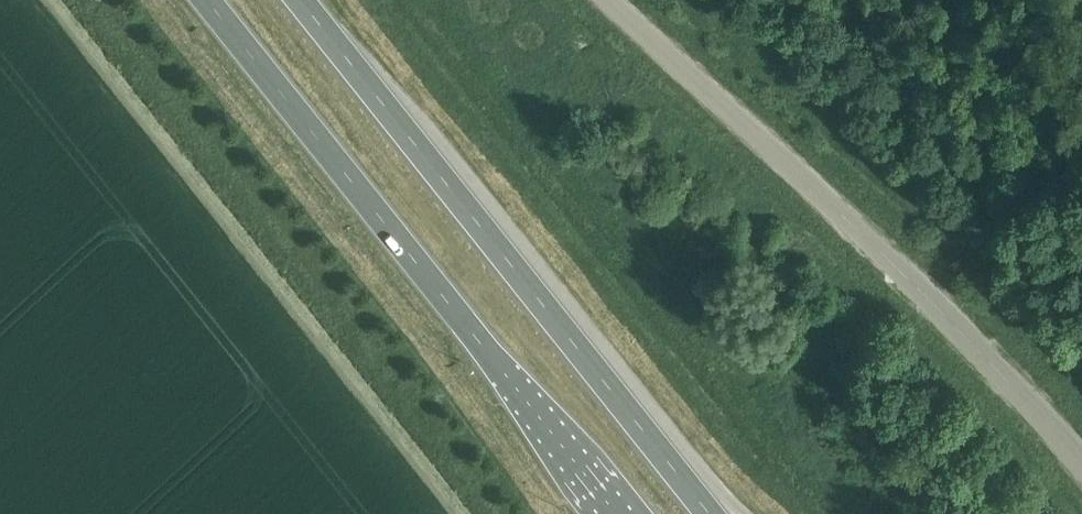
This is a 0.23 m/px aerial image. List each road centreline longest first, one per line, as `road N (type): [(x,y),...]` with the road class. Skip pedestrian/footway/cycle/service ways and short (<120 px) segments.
road 1 (unclassified): [(1081,469),(933,310),(606,0)]
road 2 (trunk): [(710,513),(299,0)]
road 3 (trunk): [(206,0),(616,513)]

